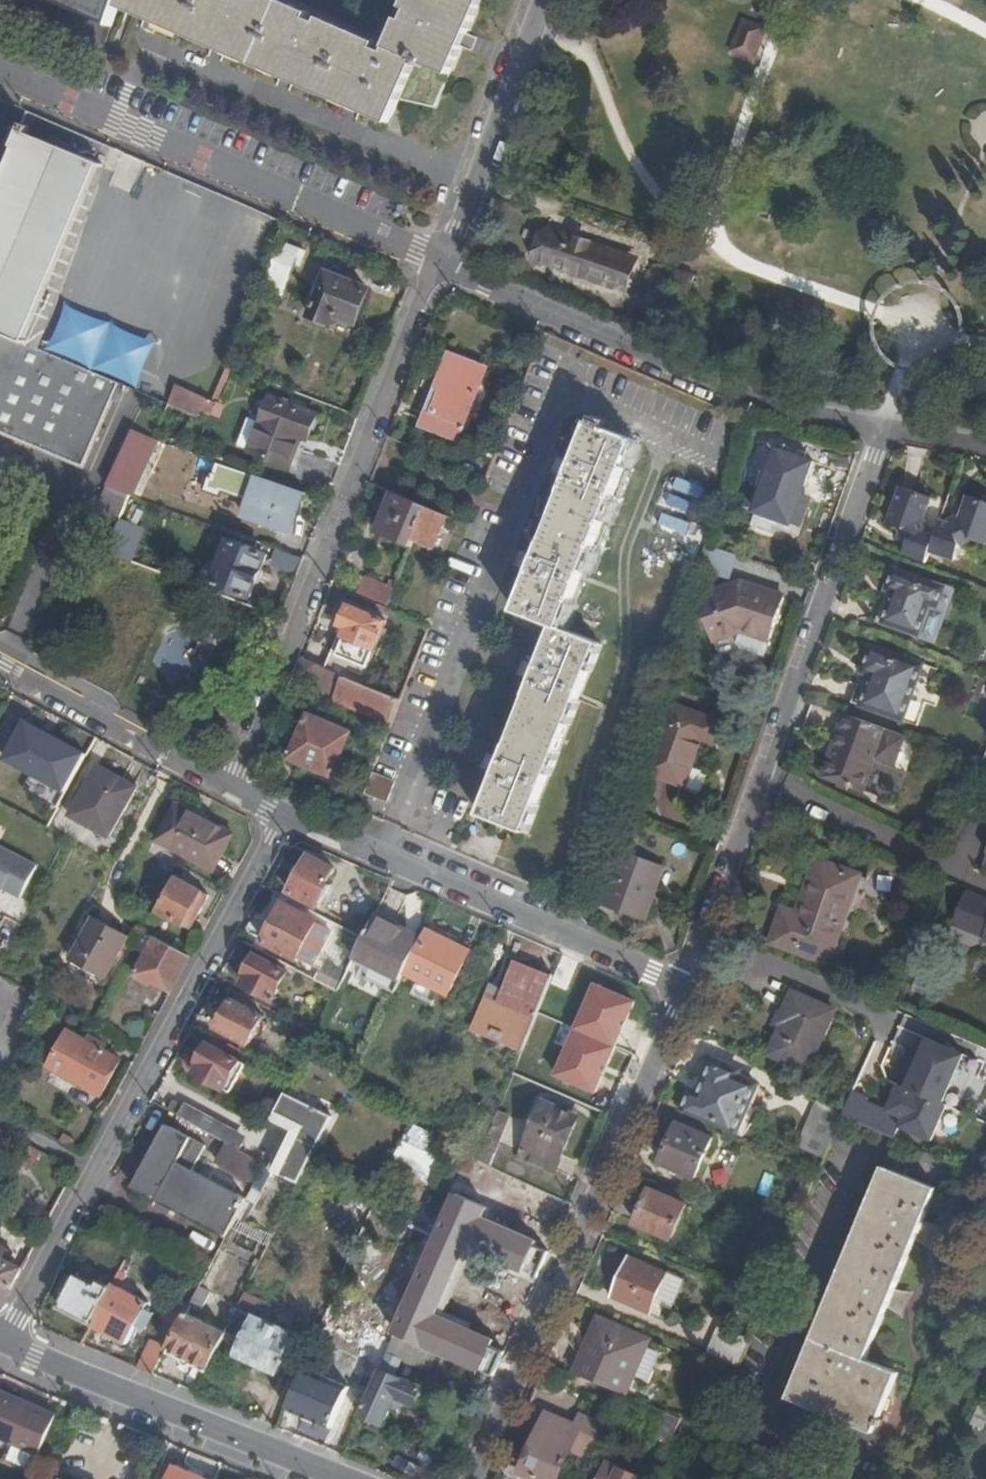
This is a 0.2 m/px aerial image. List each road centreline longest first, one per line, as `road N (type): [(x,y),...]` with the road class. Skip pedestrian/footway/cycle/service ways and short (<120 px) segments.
road 1 (residential): [(687,991),(885,427)]
road 2 (residential): [(285,819),(2,1344)]
road 3 (residential): [(229,790),(440,260)]
road 4 (residential): [(477,1478),(687,991)]
road 5 (residential): [(440,260),(0,71)]
road 6 (residential): [(885,427),(793,408),(440,260)]
road 7 (residential): [(285,819),(687,991)]
road 8 (tertiary): [(2,1344),(326,1478)]
road 9 (residential): [(440,260),(459,230),(547,0)]
road 10 (residential): [(229,790),(0,668)]

